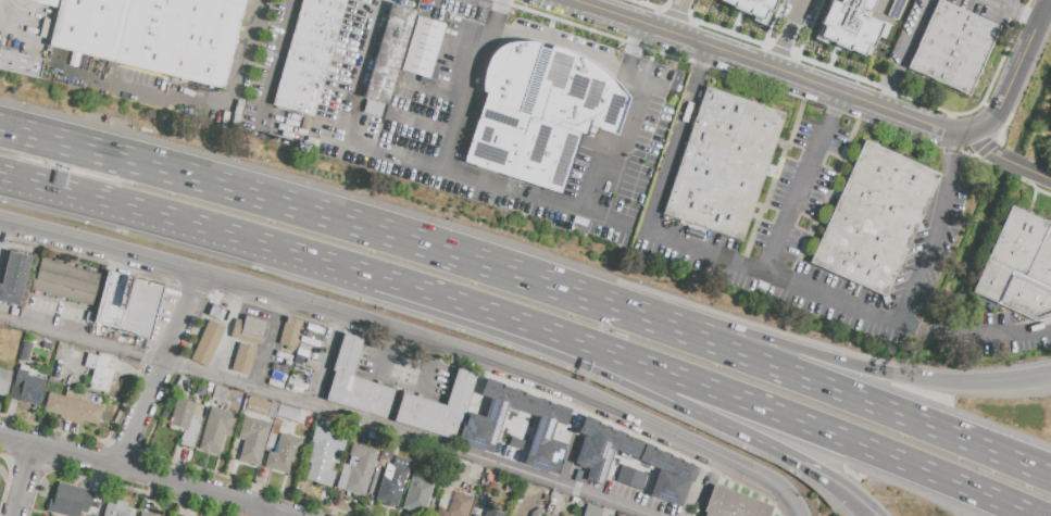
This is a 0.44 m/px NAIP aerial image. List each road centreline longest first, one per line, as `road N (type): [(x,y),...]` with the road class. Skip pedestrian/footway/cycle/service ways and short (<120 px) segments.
road 1 (residential): [(0,226),(201,278),(590,401),(749,467),(783,487),(801,512)]
road 2 (motorway): [(271,246),(647,365),(1038,515)]
road 3 (motorway): [(566,295),(281,206),(0,133)]
road 4 (motorway): [(1050,478),(566,295)]
road 5 (motorway): [(947,383),(566,295)]
road 6 (motorway): [(376,284),(676,404)]
road 7 (tertiary): [(941,130),(668,35)]
road 8 (residential): [(0,436),(274,515)]
road 9 (motorway): [(0,174),(271,246)]
road 10 (residential): [(120,468),(172,366),(201,278)]
road 11 (tertiary): [(1050,0),(1000,109),(976,127)]
road 12 (motorway): [(676,404),(794,460)]

